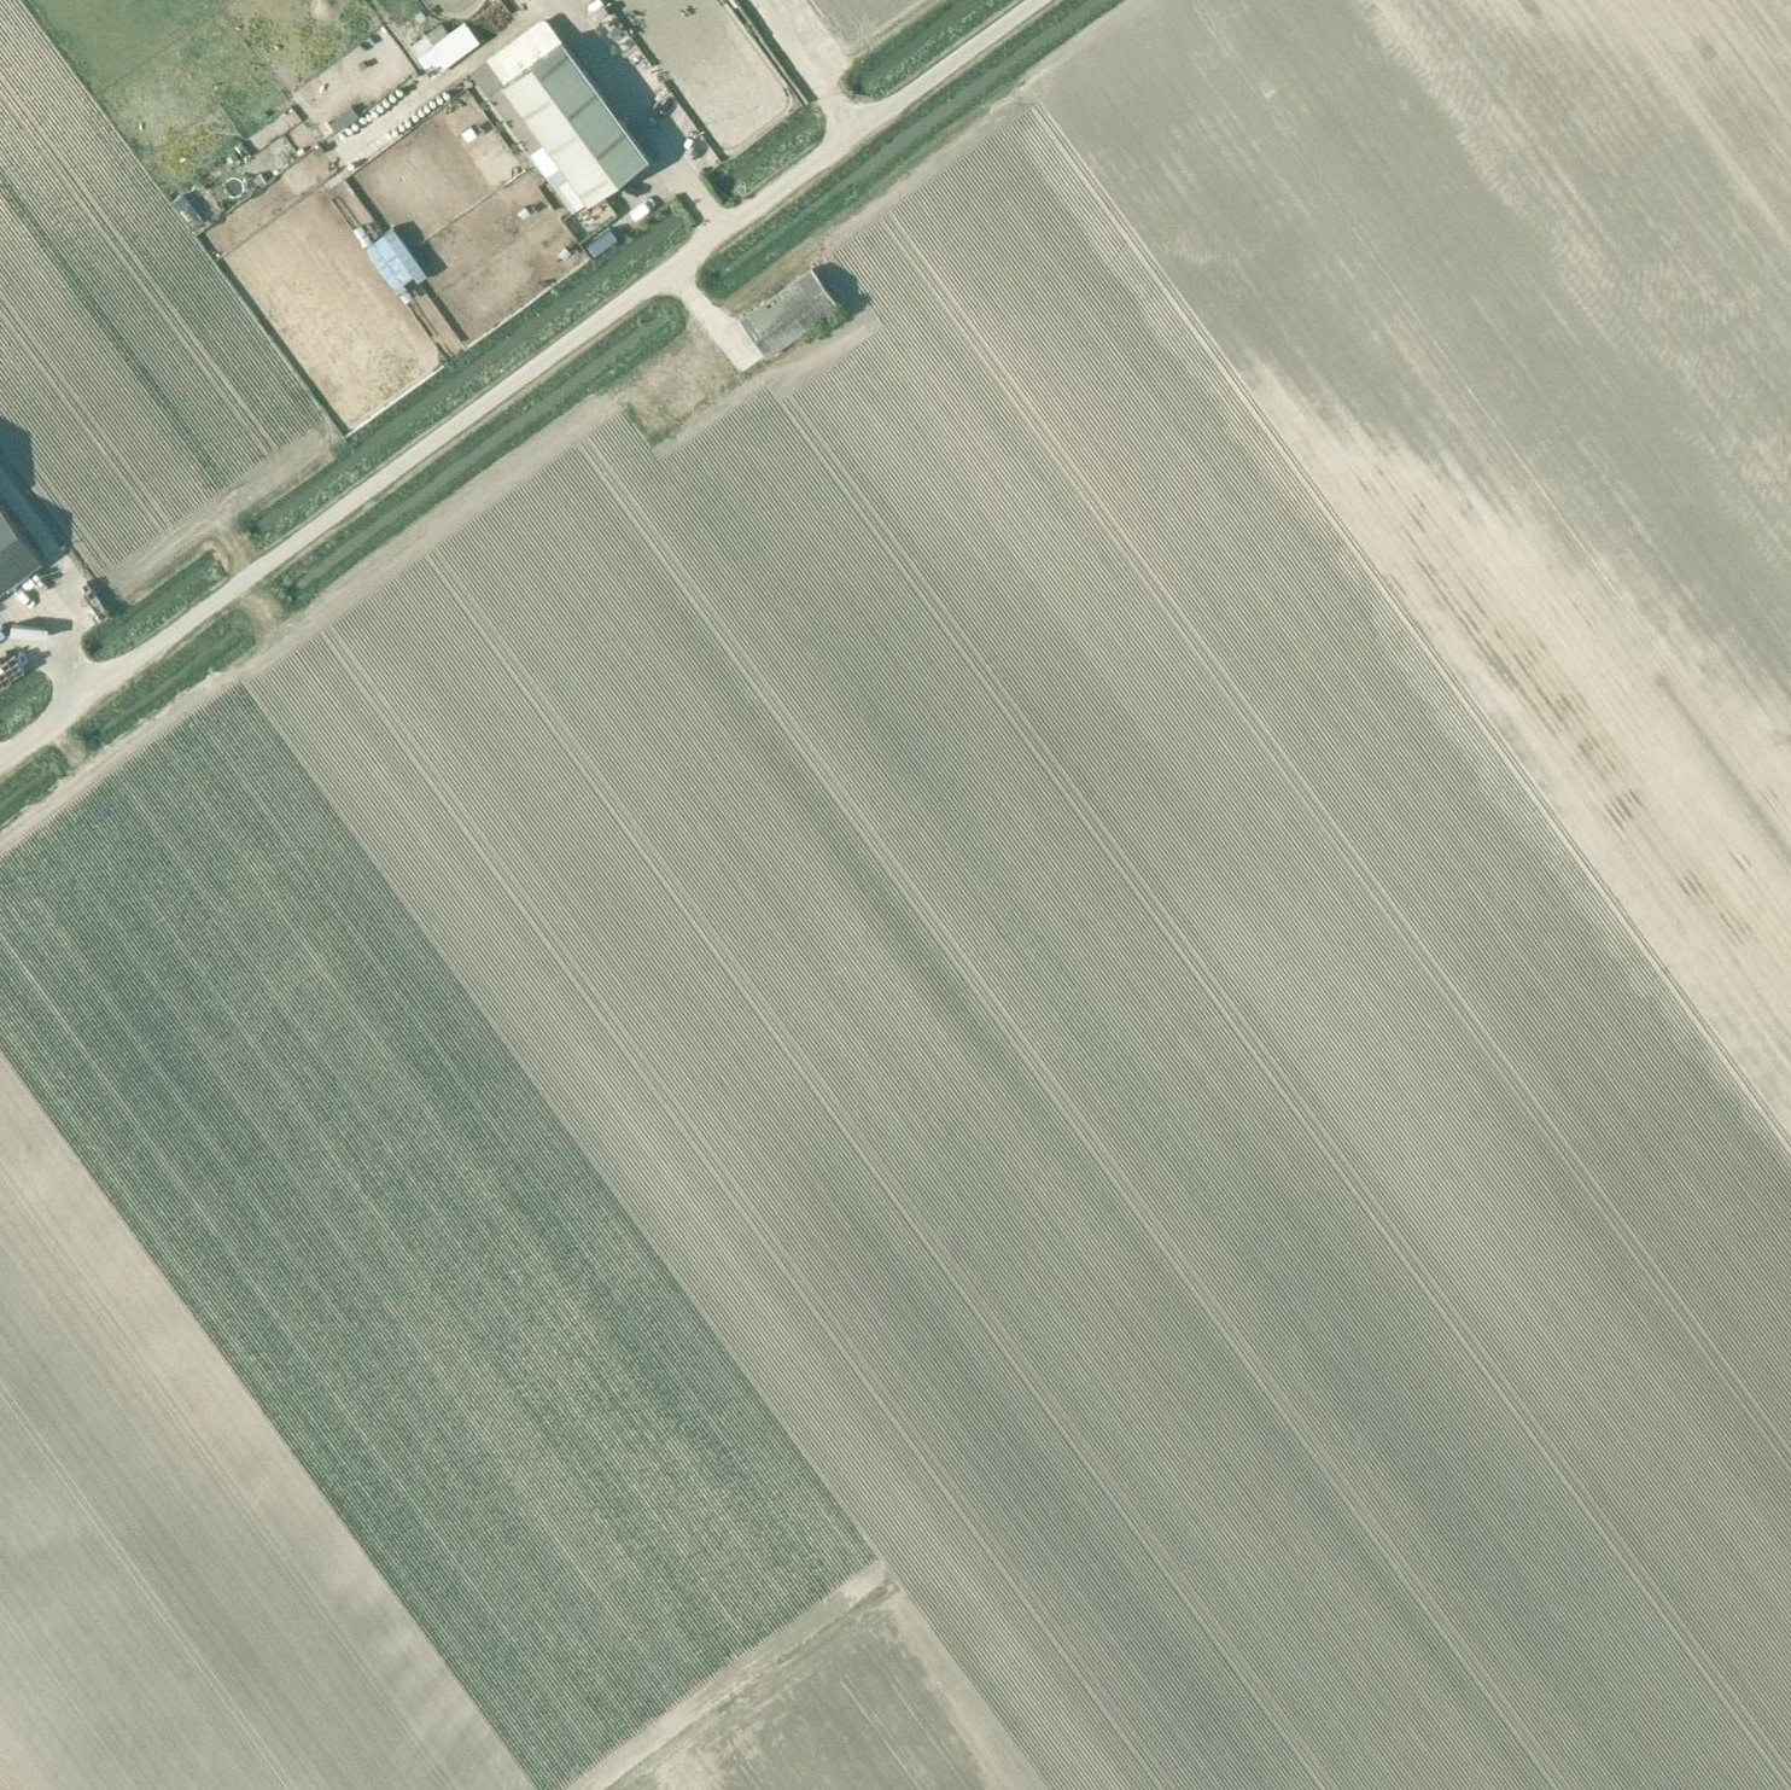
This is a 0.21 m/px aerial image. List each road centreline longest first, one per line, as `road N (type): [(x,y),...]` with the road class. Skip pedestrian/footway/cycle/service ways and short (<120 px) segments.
road 1 (unclassified): [(0,767),(1041,0)]

